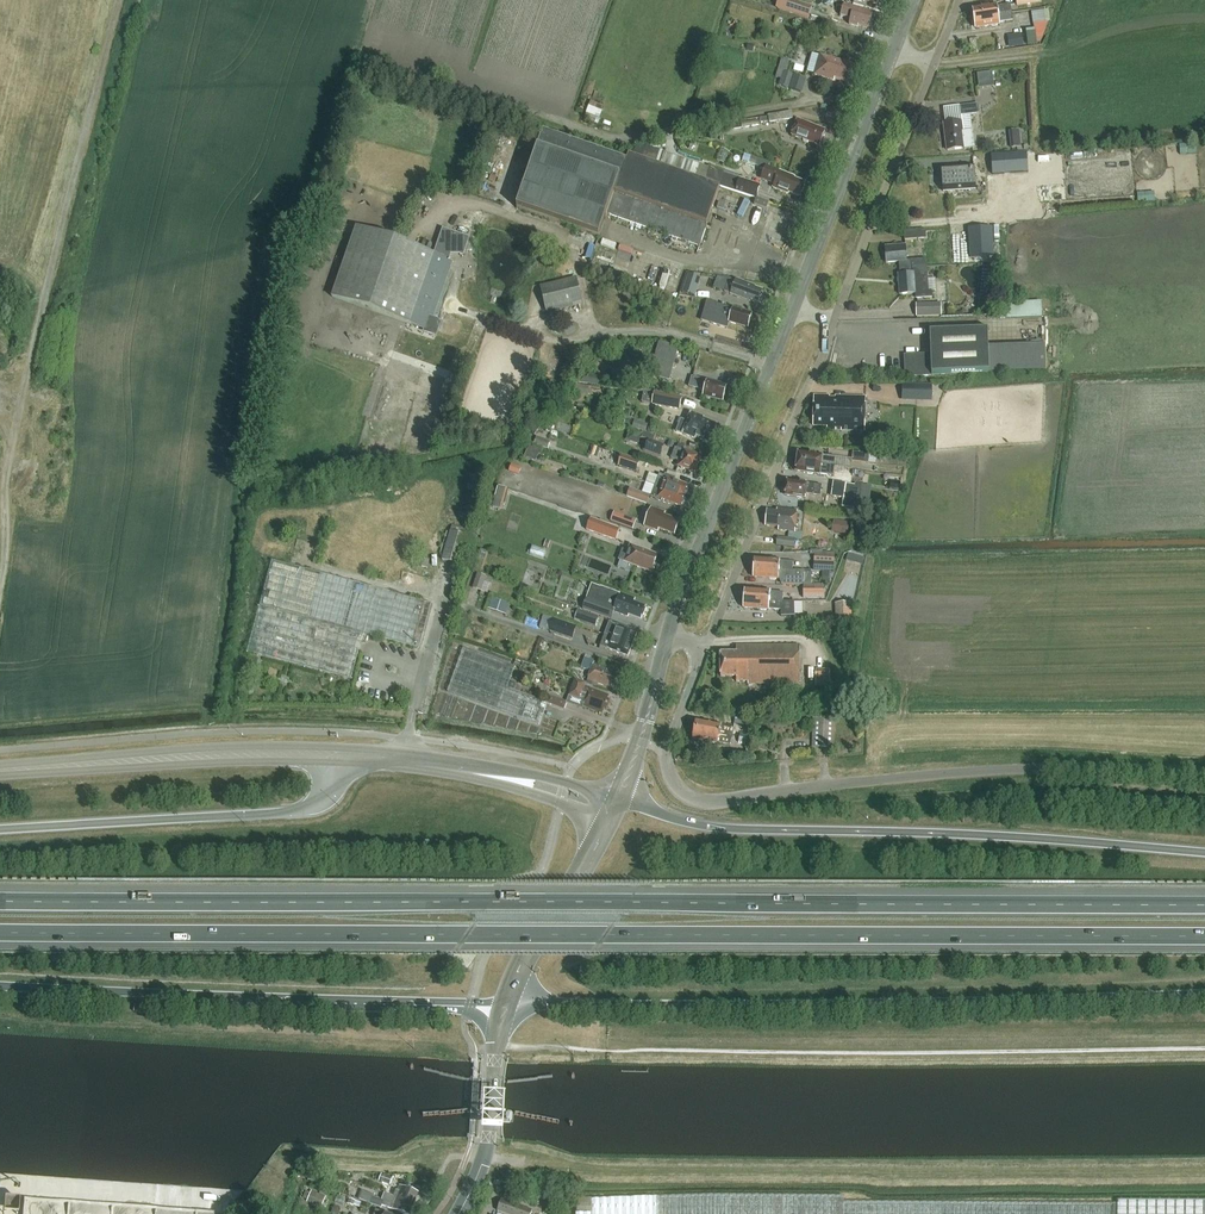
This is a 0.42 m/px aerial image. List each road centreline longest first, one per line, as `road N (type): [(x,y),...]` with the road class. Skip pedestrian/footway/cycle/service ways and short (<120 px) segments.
road 1 (motorway): [(0,933),(1204,939)]
road 2 (motorway): [(1204,902),(0,901)]
road 3 (motorway): [(506,1003),(1204,996)]
road 4 (unclassified): [(1204,770),(1045,765),(693,801),(674,785),(667,755),(704,648)]
road 5 (track): [(0,589),(7,471),(118,0)]
road 6 (motorway): [(1204,855),(1039,838),(715,829),(619,799)]
road 7 (motorway): [(0,984),(506,1003)]
road 8 (motorway): [(346,755),(341,784),(298,812),(0,830)]
road 9 (unclassified): [(704,648),(836,318)]
road 10 (tertiary): [(669,634),(794,307)]
road 11 (tertiary): [(346,755),(227,753),(0,770)]
road 12 (tertiary): [(794,307),(893,49)]
road 13 (unclassified): [(836,318),(934,65)]
road 14 (secondary): [(458,1213),(487,1147),(506,1003)]
road 15 (secondary): [(506,1003),(604,827)]
road 16 (tertiary): [(619,799),(669,634)]
road 17 (secondary): [(619,799),(530,776),(463,770)]
road 18 (secondary): [(463,770),(604,827)]

